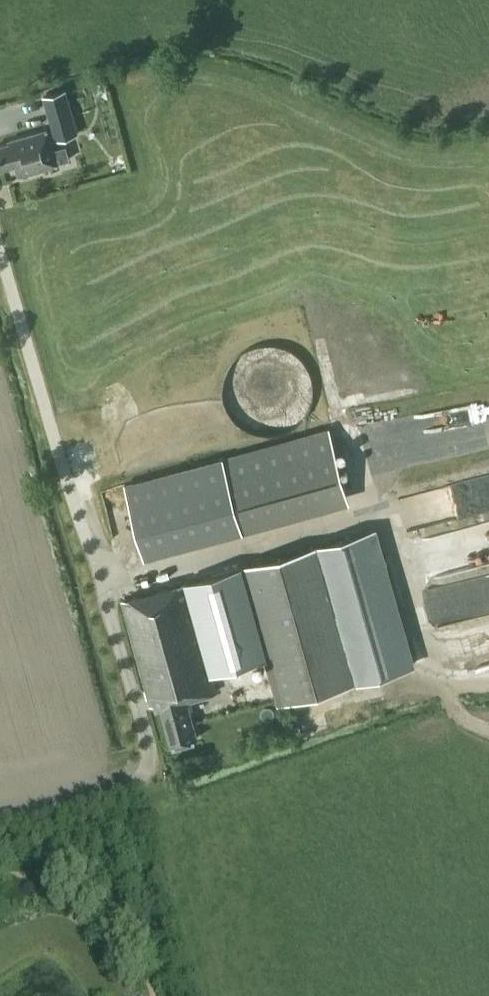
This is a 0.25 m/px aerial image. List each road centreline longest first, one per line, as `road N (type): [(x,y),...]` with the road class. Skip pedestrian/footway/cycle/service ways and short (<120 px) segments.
road 1 (residential): [(0,821),(120,793),(142,777),(151,745),(0,250)]

